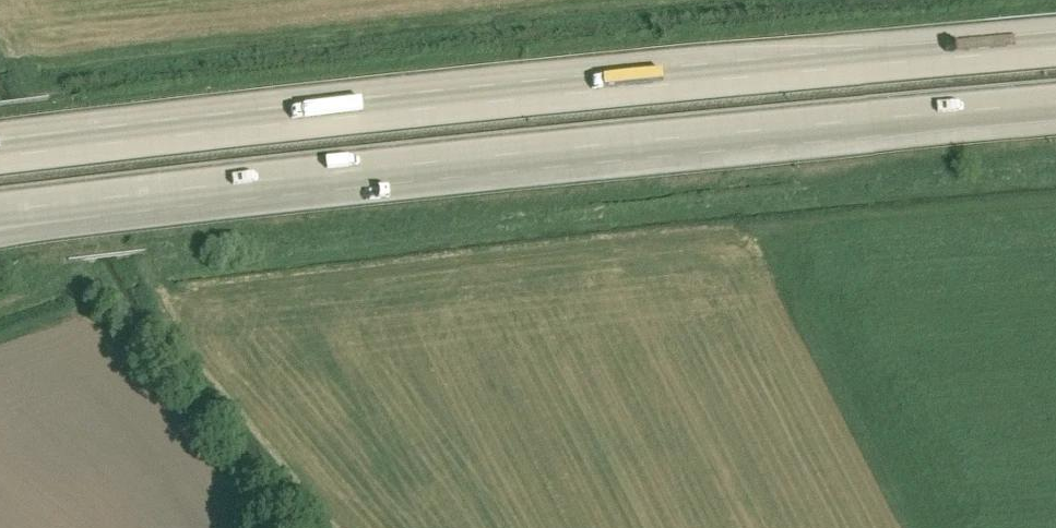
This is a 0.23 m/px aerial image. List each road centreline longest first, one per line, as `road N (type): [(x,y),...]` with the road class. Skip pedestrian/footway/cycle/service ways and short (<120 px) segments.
road 1 (motorway): [(1055,46),(585,85),(13,145)]
road 2 (motorway): [(40,214),(594,154),(1055,116)]

